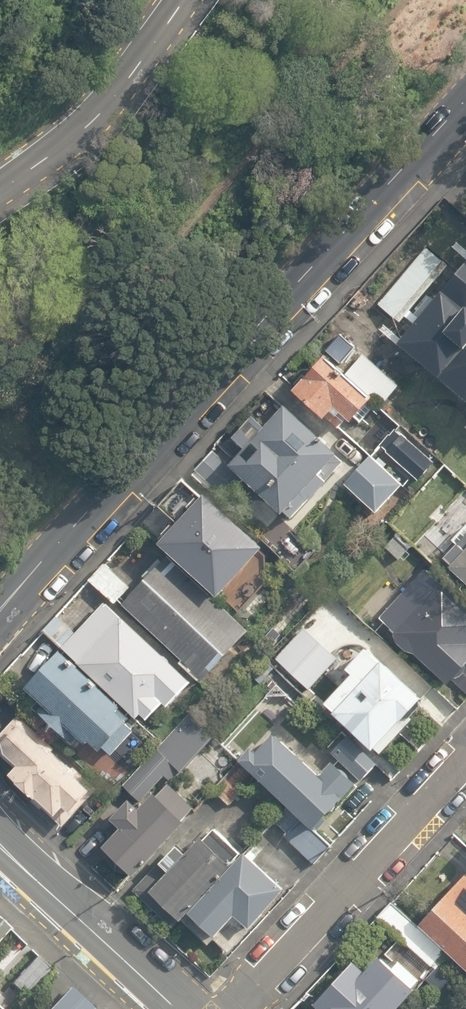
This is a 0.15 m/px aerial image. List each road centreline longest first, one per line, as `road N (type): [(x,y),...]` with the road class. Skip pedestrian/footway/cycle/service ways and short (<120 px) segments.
road 1 (tertiary): [(465,106),(0,612)]
road 2 (residential): [(465,787),(261,1008)]
road 3 (residential): [(180,0),(95,113),(0,186)]
road 4 (tertiary): [(0,841),(176,1008)]

